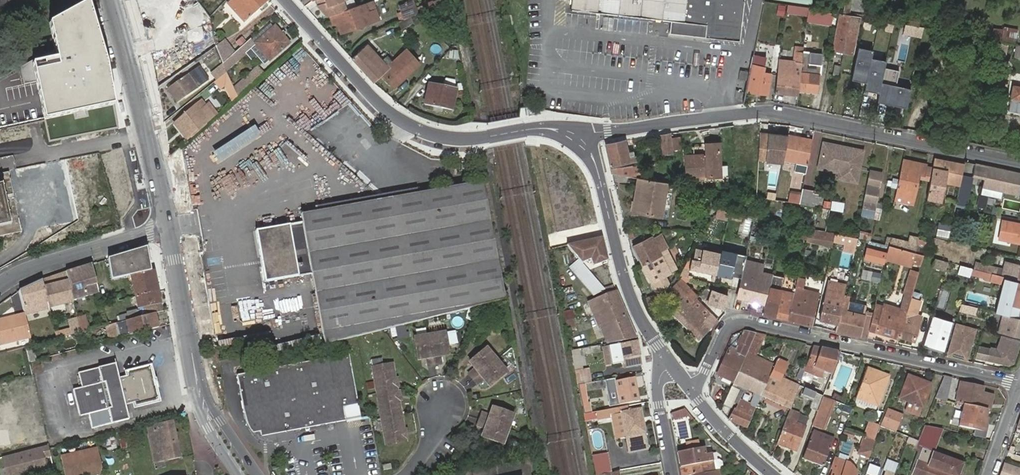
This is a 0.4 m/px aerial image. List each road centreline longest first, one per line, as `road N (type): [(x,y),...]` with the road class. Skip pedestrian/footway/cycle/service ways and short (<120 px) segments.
road 1 (residential): [(580,143),(594,132),(767,113),(1019,163)]
road 2 (residential): [(692,389),(725,331),(739,323),(1019,388)]
road 3 (residential): [(285,0),(408,123),(463,139),(540,129),(580,143)]
road 4 (residential): [(580,143),(601,181),(637,310),(672,364)]
road 5 (tertiary): [(112,0),(170,230)]
road 6 (residential): [(0,288),(35,268),(170,230)]
road 7 (tertiary): [(259,474),(212,406),(192,352)]
road 8 (tertiary): [(192,352),(199,411),(237,474)]
road 9 (tertiary): [(170,230),(192,352)]

